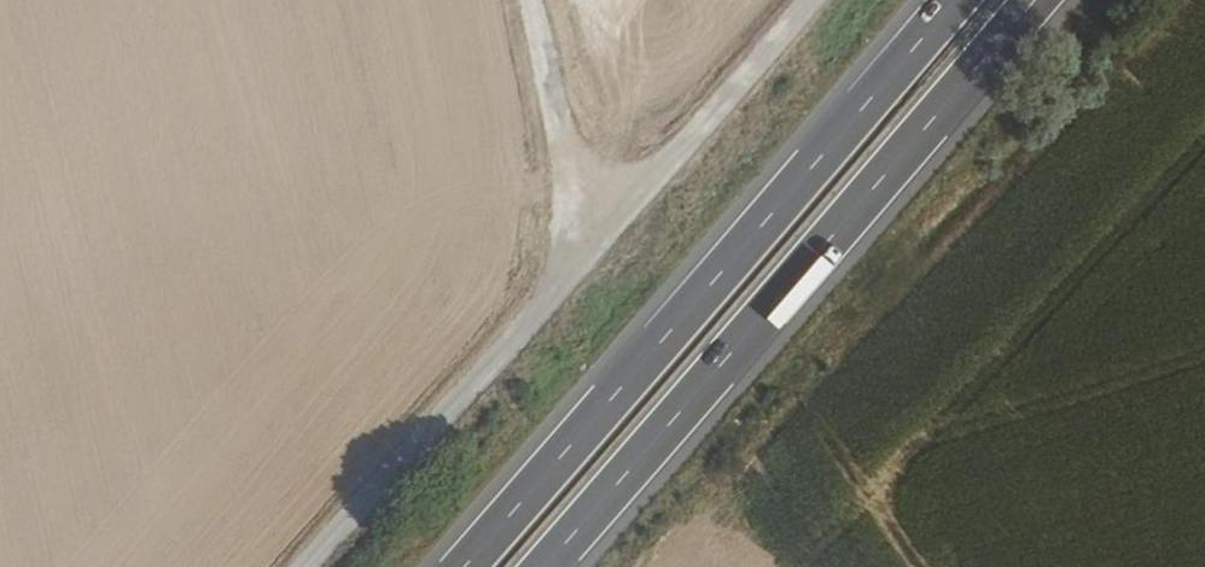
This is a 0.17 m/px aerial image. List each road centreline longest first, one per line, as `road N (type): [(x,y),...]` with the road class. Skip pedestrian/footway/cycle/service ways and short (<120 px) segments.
road 1 (trunk): [(962,0),(469,566)]
road 2 (trunk): [(545,566),(1035,0)]
road 3 (track): [(593,220),(290,566)]
road 4 (track): [(593,220),(792,0)]
road 5 (track): [(515,0),(544,137),(593,220)]

